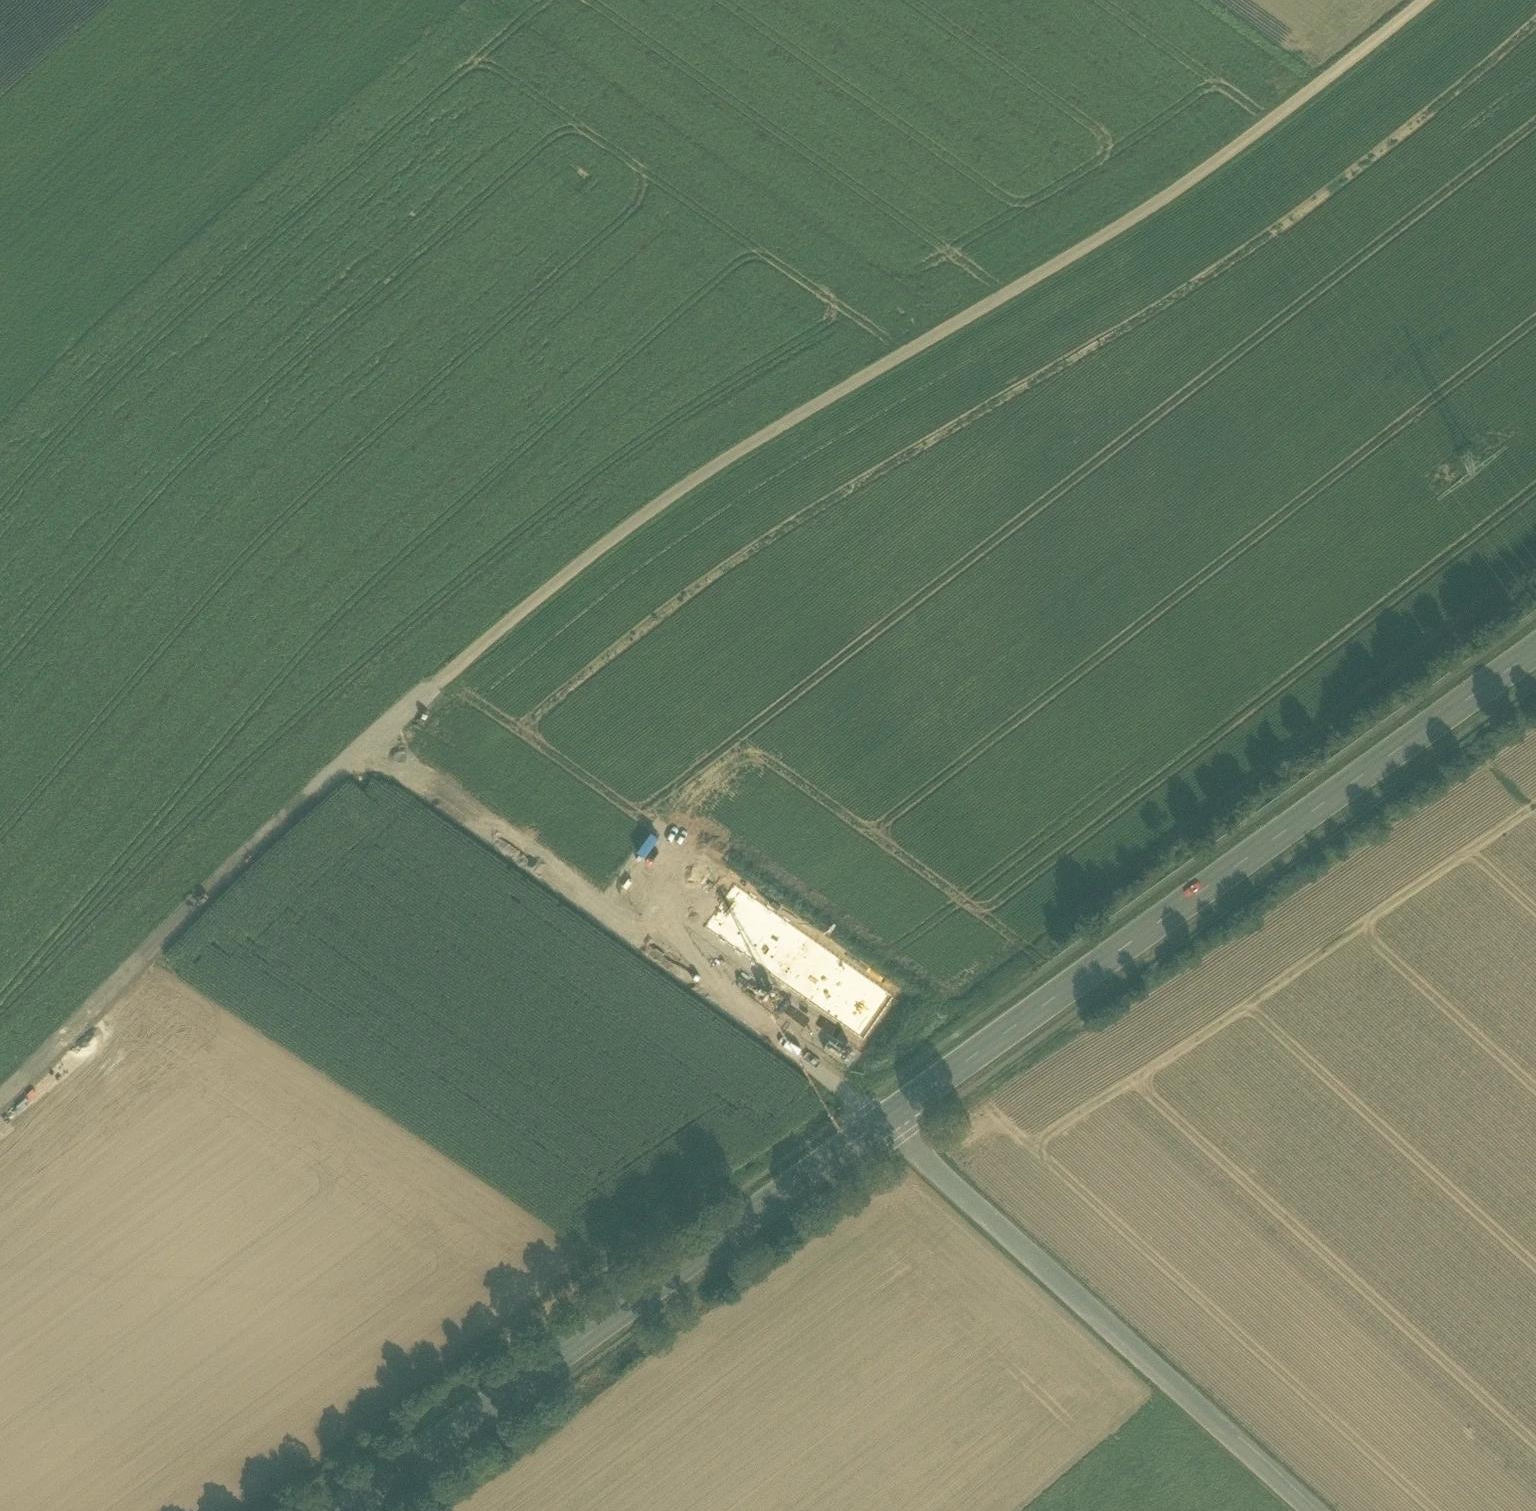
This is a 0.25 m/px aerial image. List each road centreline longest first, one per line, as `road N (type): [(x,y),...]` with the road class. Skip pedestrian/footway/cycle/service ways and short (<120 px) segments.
road 1 (unclassified): [(0,1100),(128,966),(367,746),(646,512),(1127,223),(1423,0)]
road 2 (secondary): [(1535,646),(879,1123)]
road 3 (secondary): [(879,1123),(346,1510)]
road 4 (track): [(367,746),(879,1123)]
road 5 (unclassified): [(879,1123),(1314,1510)]

